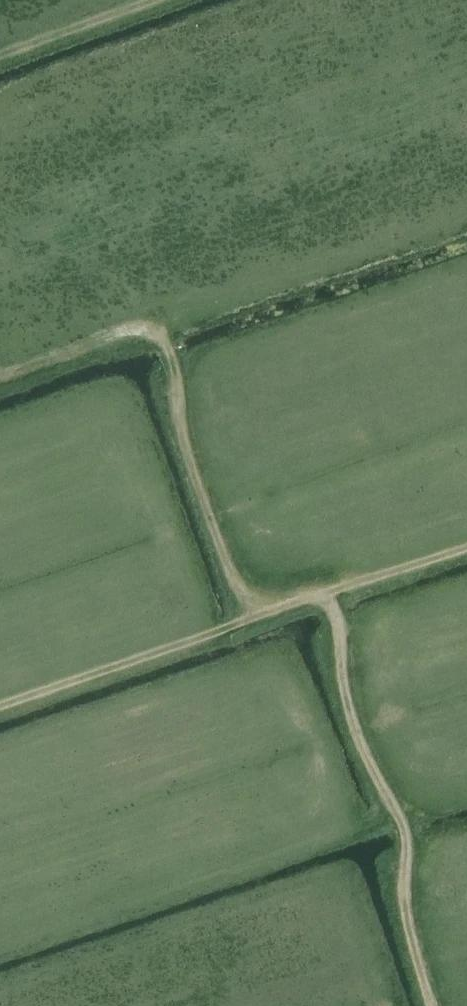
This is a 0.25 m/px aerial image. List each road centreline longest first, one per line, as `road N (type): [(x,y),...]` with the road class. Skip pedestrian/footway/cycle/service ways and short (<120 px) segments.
road 1 (track): [(0,374),(123,331),(163,341),(217,541),(260,613),(0,706)]
road 2 (track): [(432,1005),(406,910),(407,841),(353,720),(341,630),(321,595)]
road 3 (track): [(466,547),(260,613)]
road 4 (track): [(156,0),(0,56)]

